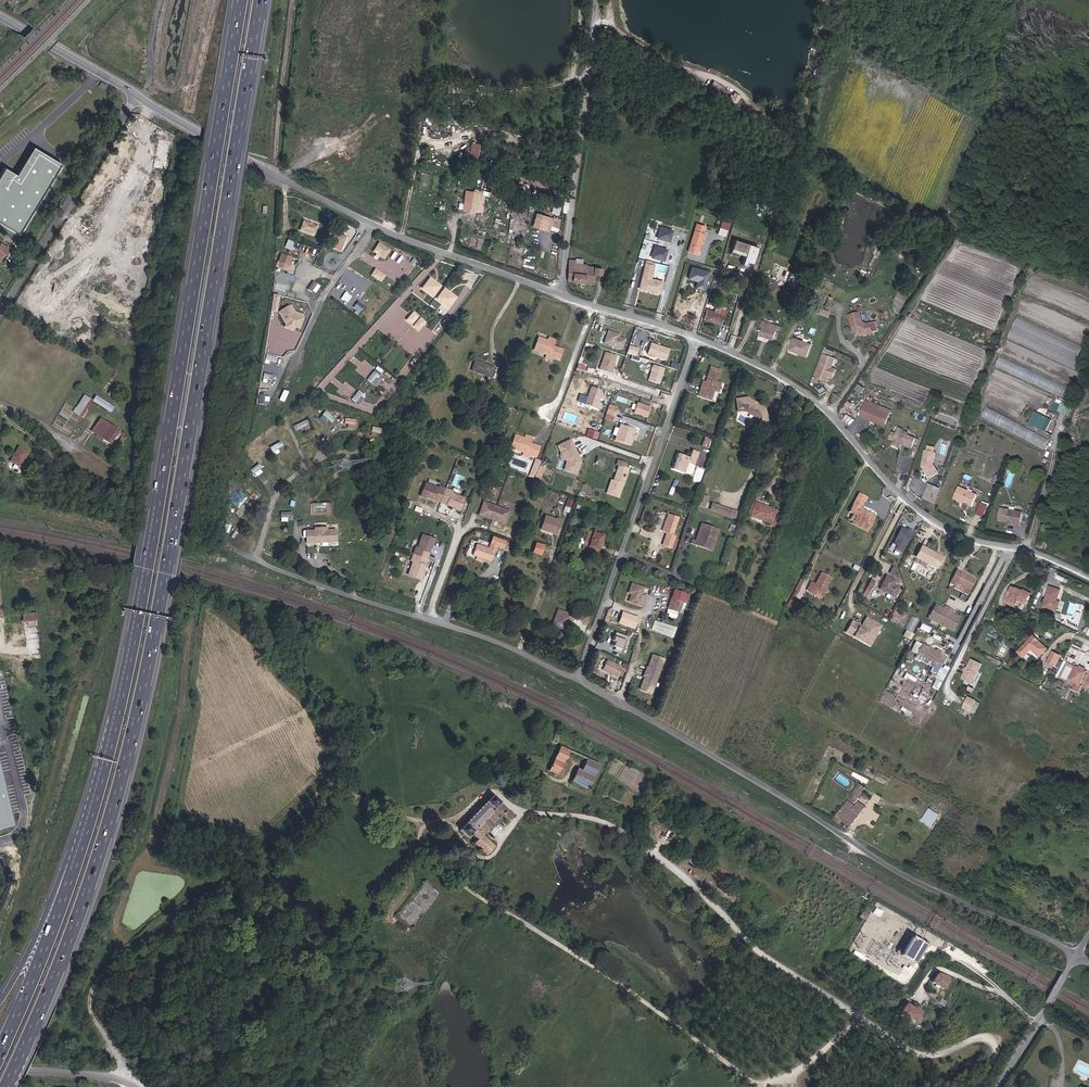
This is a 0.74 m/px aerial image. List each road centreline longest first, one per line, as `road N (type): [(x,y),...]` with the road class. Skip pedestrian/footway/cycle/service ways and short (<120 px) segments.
road 1 (motorway): [(6,1086),(73,930),(134,727),(262,0)]
road 2 (motorway): [(240,0),(135,631),(74,865)]
road 3 (residential): [(574,680),(906,876),(1079,956)]
road 4 (unclassified): [(1088,579),(1032,552),(972,545),(909,508),(819,402),(773,370),(698,338)]
road 5 (track): [(0,941),(117,585)]
road 6 (unclassified): [(566,301),(600,0)]
road 7 (residential): [(602,602),(698,338)]
road 8 (residential): [(380,224),(137,95)]
road 9 (residential): [(137,95),(0,315)]
road 10 (residential): [(228,544),(294,576),(428,621)]
road 11 (residential): [(566,301),(380,224)]
road 12 (motorway): [(74,865),(0,1052)]
road 13 (track): [(270,172),(293,0)]
road 14 (residential): [(137,95),(0,16)]
road 15 (residential): [(428,621),(574,680)]
road 16 (motorway): [(74,865),(60,877),(0,1000)]
road 17 (unclassified): [(997,1086),(1079,956)]
road 18 (unclassified): [(698,338),(566,301)]
road 19 (residential): [(135,1086),(0,1072)]
road 20 (track): [(211,0),(192,77),(171,90),(148,84)]

